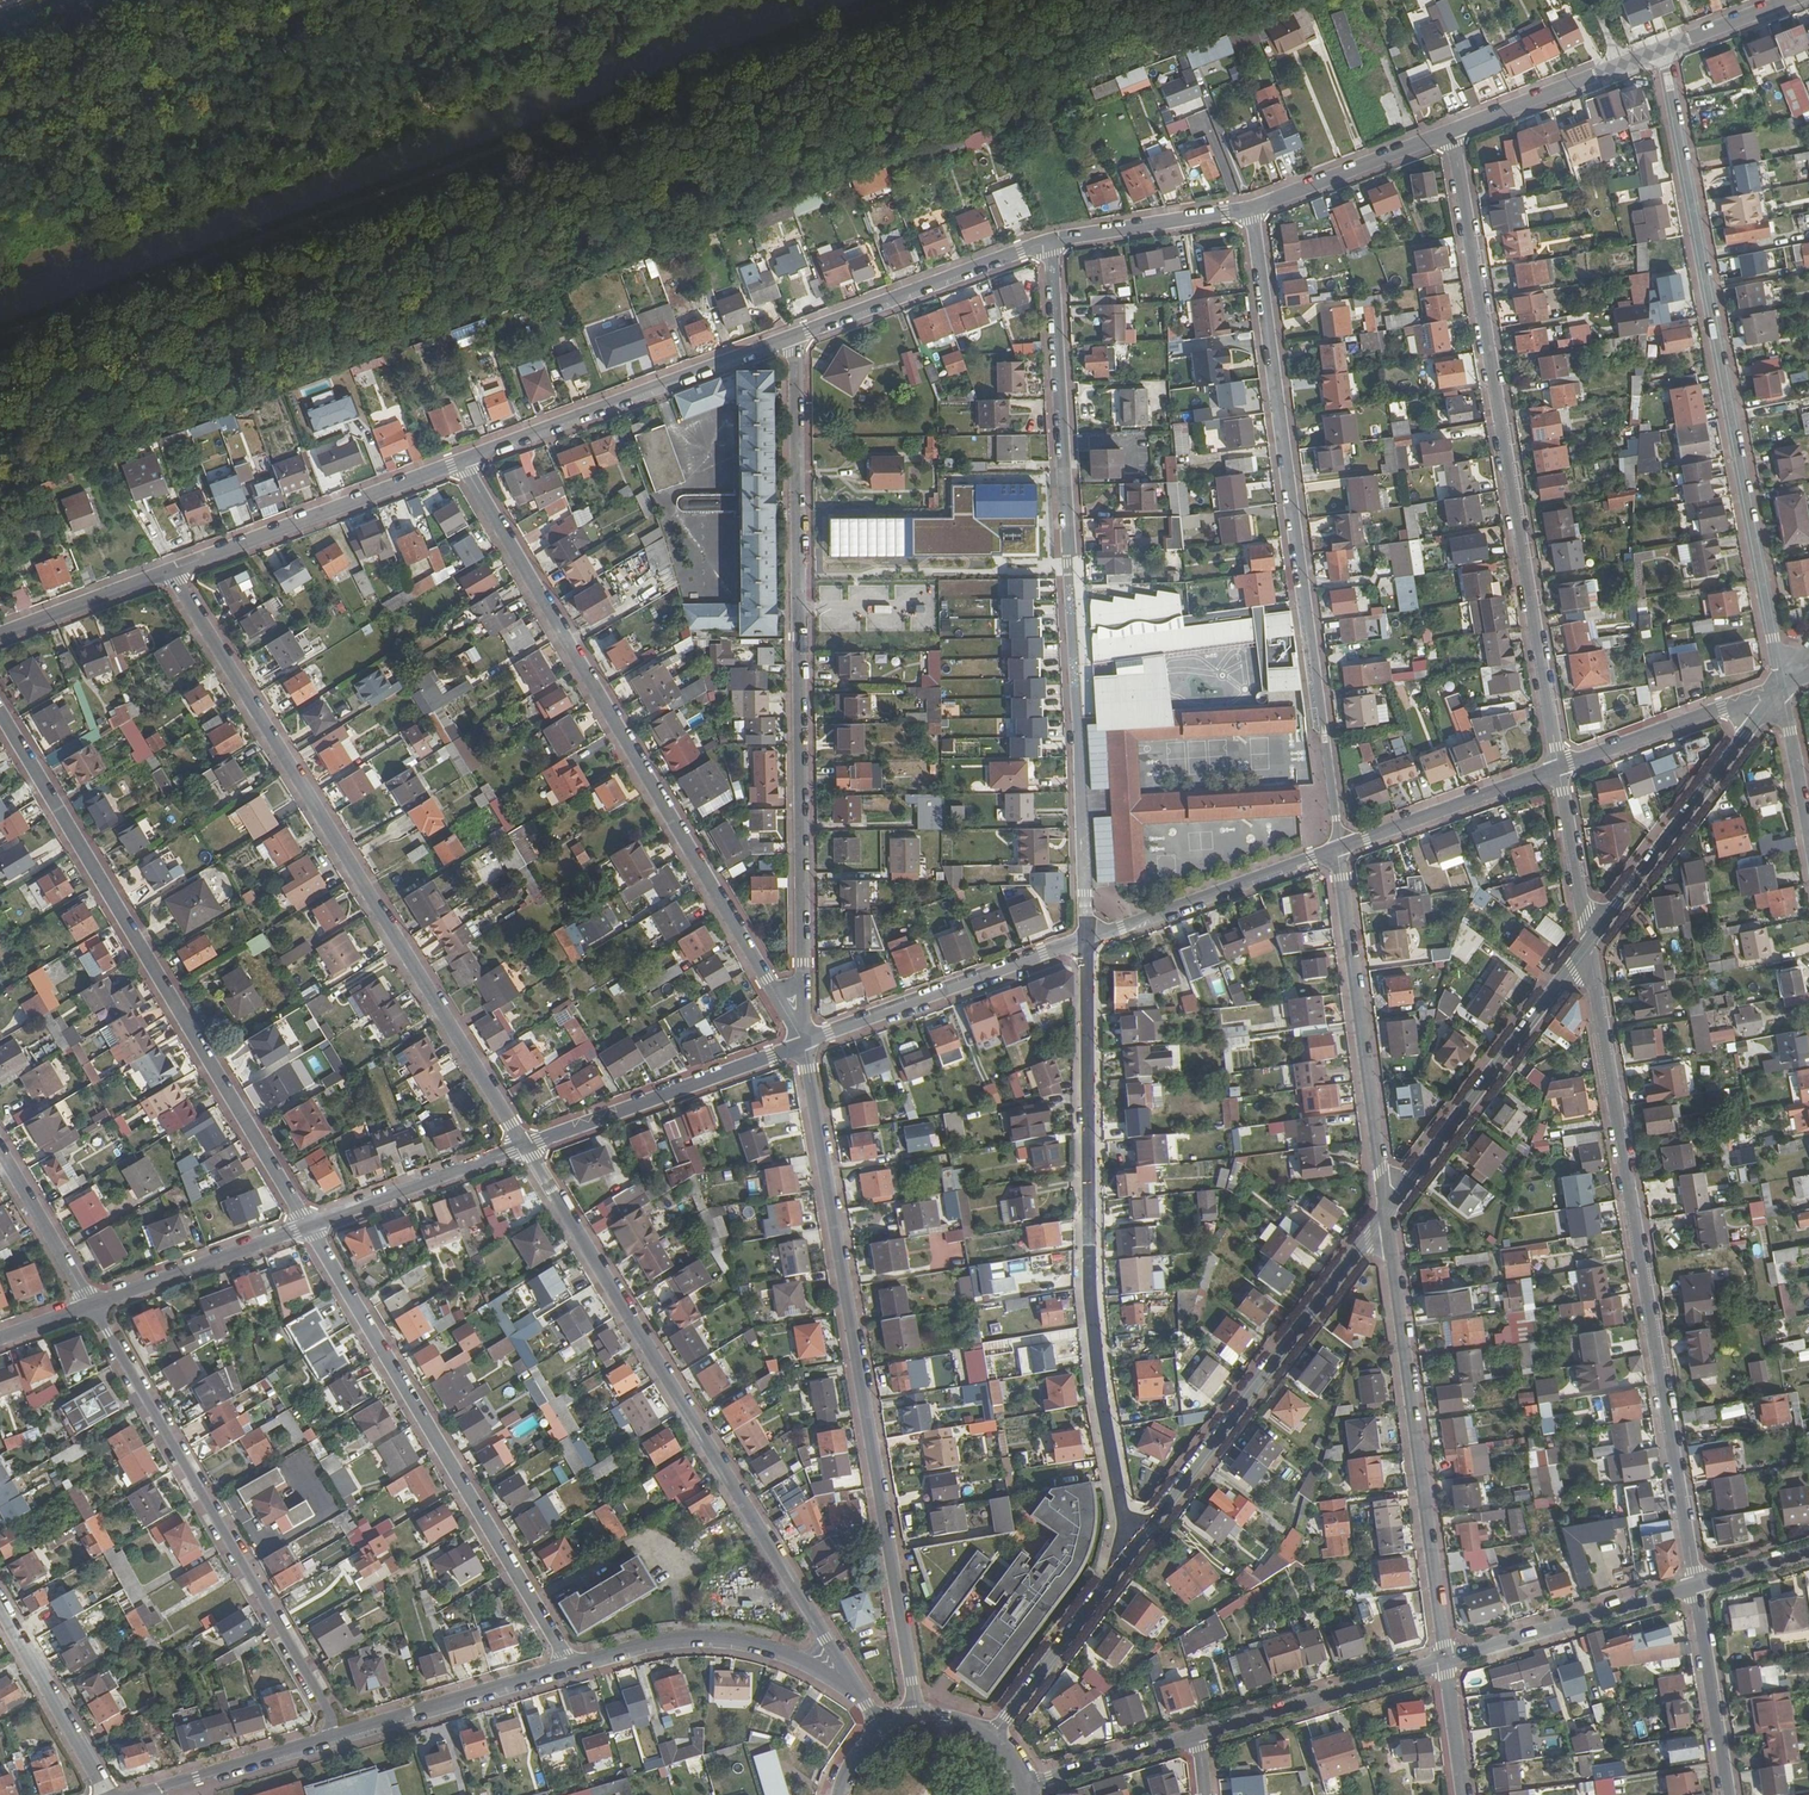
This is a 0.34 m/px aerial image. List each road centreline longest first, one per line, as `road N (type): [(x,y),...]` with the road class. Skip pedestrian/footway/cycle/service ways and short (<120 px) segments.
road 1 (residential): [(804,1042),(792,338)]
road 2 (residential): [(1087,939),(1050,243)]
road 3 (residential): [(804,1042),(916,1720)]
road 4 (residential): [(524,1146),(173,573)]
road 5 (residential): [(463,464),(804,1042)]
road 6 (residential): [(1783,687),(1663,52)]
road 7 (residential): [(1695,1585),(1590,948)]
road 8 (residential): [(1338,850),(1251,211)]
road 9 (residential): [(1559,769),(1451,136)]
road 10 (residential): [(855,1690),(524,1146)]
road 11 (residential): [(1087,939),(1089,1288),(1097,1380),(1131,1549)]
road 12 (residential): [(0,713),(309,1225)]
road 13 (residential): [(309,1225),(571,1664)]
road 14 (residential): [(92,1306),(336,1736)]
road 15 (residential): [(1444,1660),(1387,1213)]
road 16 (residential): [(1387,1213),(1131,1549)]
road 17 (residential): [(1387,1213),(1338,850)]
road 18 (residential): [(792,338),(463,464)]
road 19 (residential): [(1590,948),(1387,1213)]
road 20 (residential): [(1783,687),(1590,948)]
road 21 (residential): [(463,464),(173,573)]
road 22 (residential): [(804,1042),(1087,939)]
road 23 (residential): [(524,1146),(804,1042)]
road 24 (residential): [(855,1690),(774,1653),(716,1642),(645,1645),(571,1664)]
road 25 (residential): [(1050,243),(792,338)]
road 26 (residential): [(1087,939),(1338,850)]
road 27 (residential): [(1444,1660),(1695,1585)]
road 28 (residential): [(1197,1734),(1444,1660)]
road 29 (residential): [(571,1664),(336,1736)]
road 30 (residential): [(1559,769),(1783,687)]
road 31 (residential): [(1338,850),(1559,769)]
road 32 (residential): [(1131,1549),(993,1736)]
road 33 (residential): [(92,1306),(309,1225)]
road 34 (residential): [(309,1225),(524,1146)]
road 35 (residential): [(1663,52),(1451,136)]
road 36 (residential): [(0,1605),(107,1794)]
road 37 (residential): [(1451,136),(1251,211)]
road 38 (residential): [(1728,1794),(1695,1585)]
road 39 (residential): [(336,1736),(140,1793)]
road 40 (residential): [(1251,211),(1050,243)]
road 41 (residential): [(173,573),(0,637)]
road 42 (residential): [(0,1149),(92,1306)]
road 43 (residential): [(1590,948),(1559,769)]
road 44 (residential): [(1029,1785),(1197,1734)]
road 45 (residential): [(1808,827),(1783,687)]
road 46 (residential): [(1793,0),(1663,52)]
road 47 (residential): [(1463,1794),(1444,1660)]

